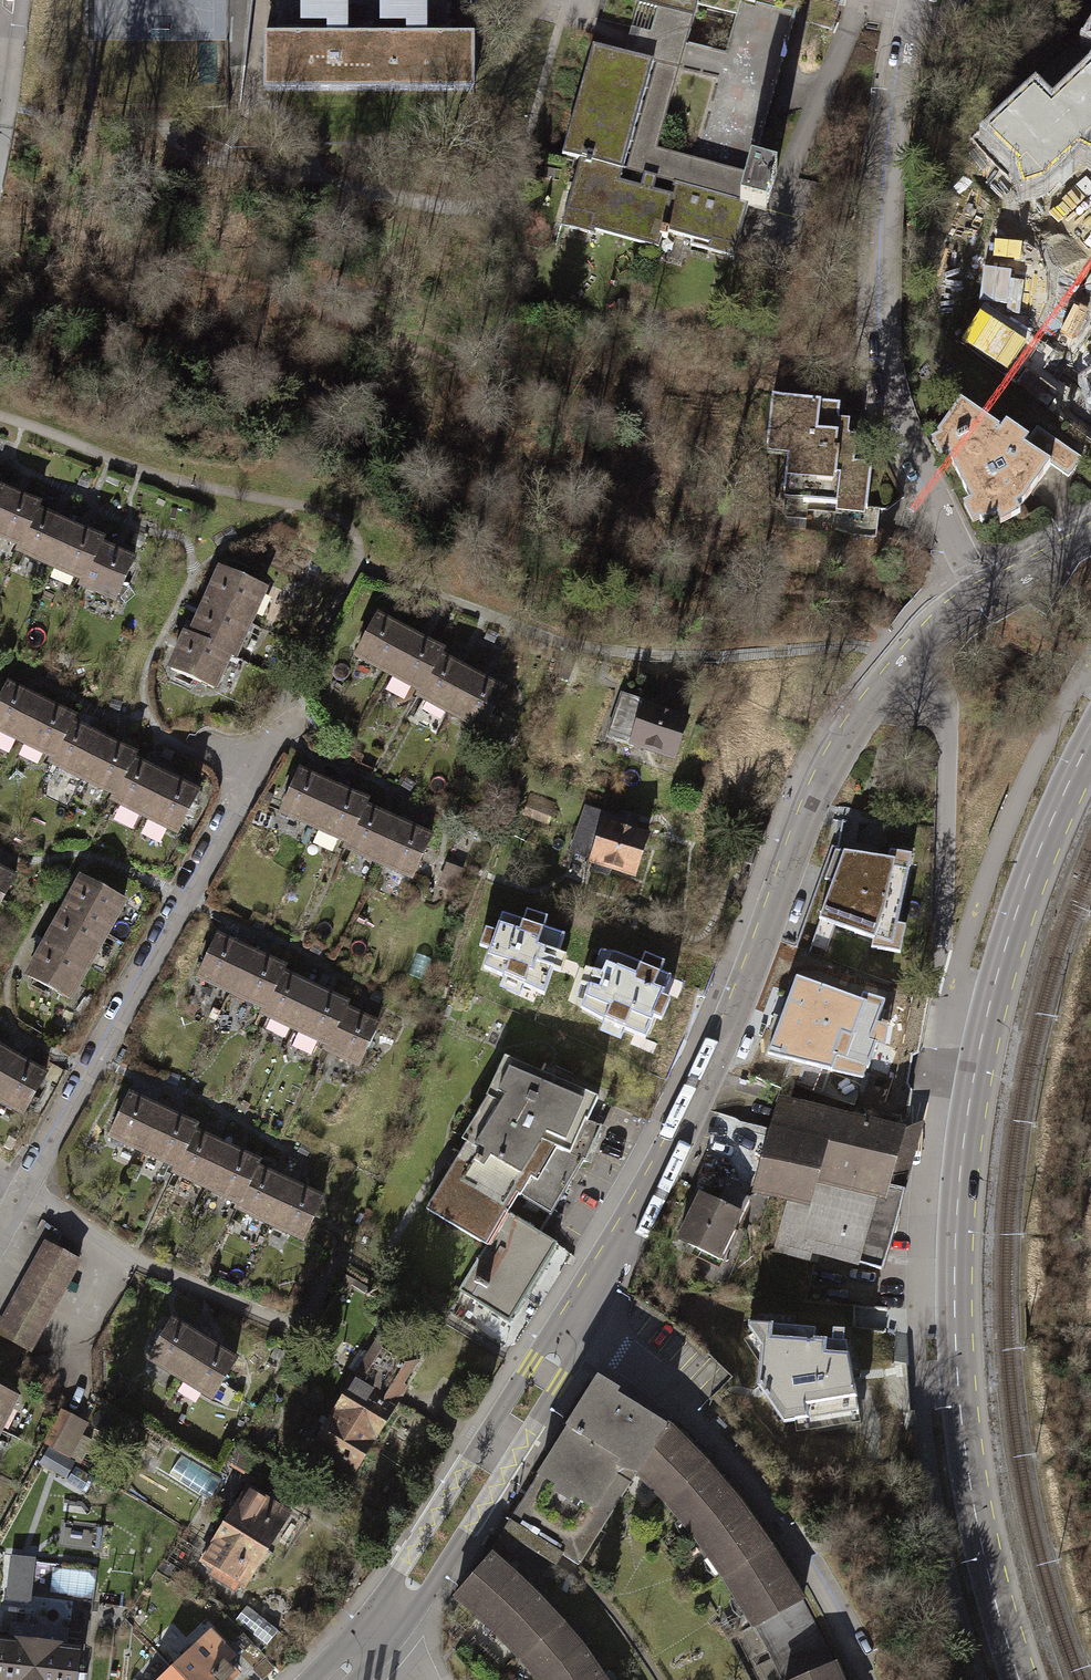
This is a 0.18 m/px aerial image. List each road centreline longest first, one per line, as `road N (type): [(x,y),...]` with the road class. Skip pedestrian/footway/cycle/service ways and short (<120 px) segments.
road 1 (tertiary): [(895,666),(818,779),(676,1148),(575,1324)]
road 2 (primary): [(1024,1679),(969,1474),(957,1382),(953,1290),(976,1058)]
road 3 (residential): [(914,0),(894,122),(885,357),(891,404),(980,592)]
road 4 (residential): [(293,722),(256,759),(20,1193)]
road 5 (residential): [(862,1679),(805,1564),(747,1477),(679,1404),(575,1324)]
road 6 (unclassified): [(895,666),(947,722),(942,956),(976,1058)]
road 7 (tertiary): [(381,1627),(429,1590),(527,1439),(560,1385),(575,1324)]
road 8 (tertiary): [(575,1324),(528,1367),(399,1571),(381,1627)]
road 9 (primary): [(976,1058),(1034,872),(1090,742)]
road 10 (tertiary): [(1090,531),(980,592)]

